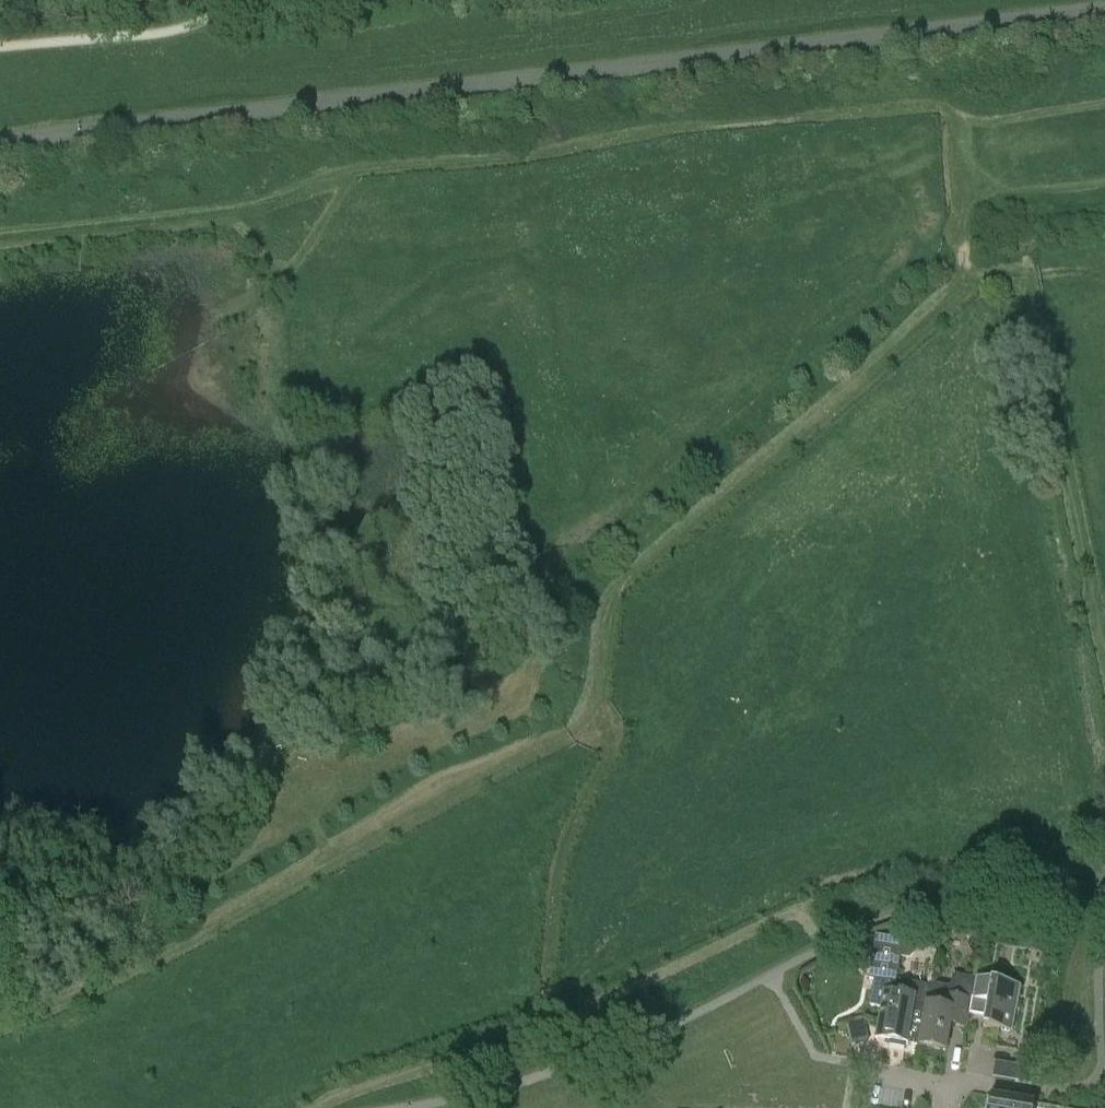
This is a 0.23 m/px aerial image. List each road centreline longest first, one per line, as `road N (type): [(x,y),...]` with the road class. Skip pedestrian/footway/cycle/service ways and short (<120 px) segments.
road 1 (track): [(0,1025),(265,897),(566,732),(596,680),(607,606),(955,303),(966,275),(962,201)]
road 2 (unclassified): [(0,139),(1104,8)]
road 3 (track): [(0,238),(224,210),(358,169),(931,104),(957,116),(962,201)]
road 4 (track): [(585,705),(609,751),(557,865),(542,1076)]
road 5 (residential): [(944,1107),(953,1092),(941,1078),(854,1063)]

